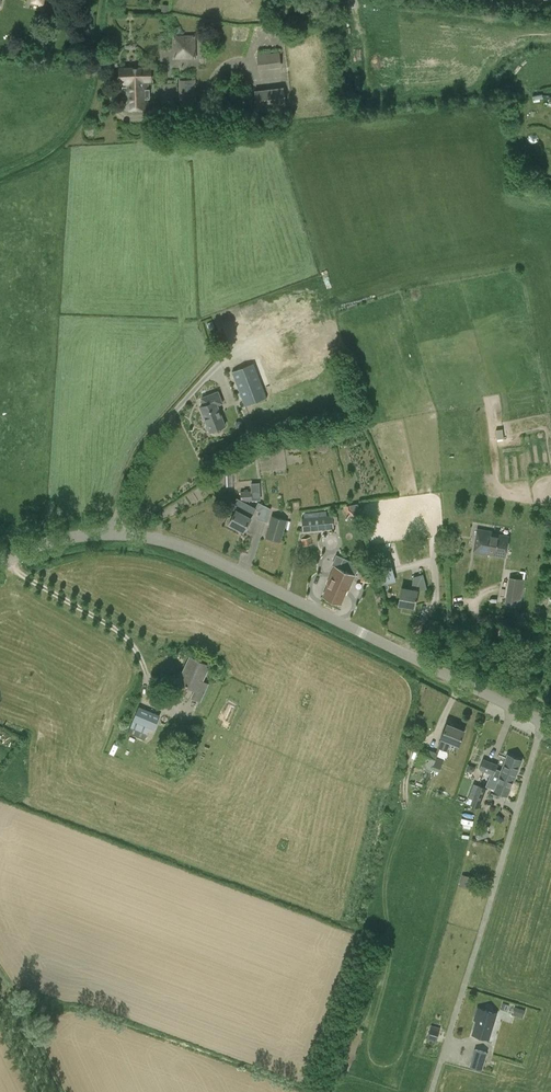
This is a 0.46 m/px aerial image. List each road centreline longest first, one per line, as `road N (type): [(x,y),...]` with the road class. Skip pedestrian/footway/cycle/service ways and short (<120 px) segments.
road 1 (unclassified): [(544,717),(159,538),(68,532),(0,557)]
road 2 (unclassified): [(432,1091),(544,717)]
road 3 (residential): [(65,0),(118,113)]

